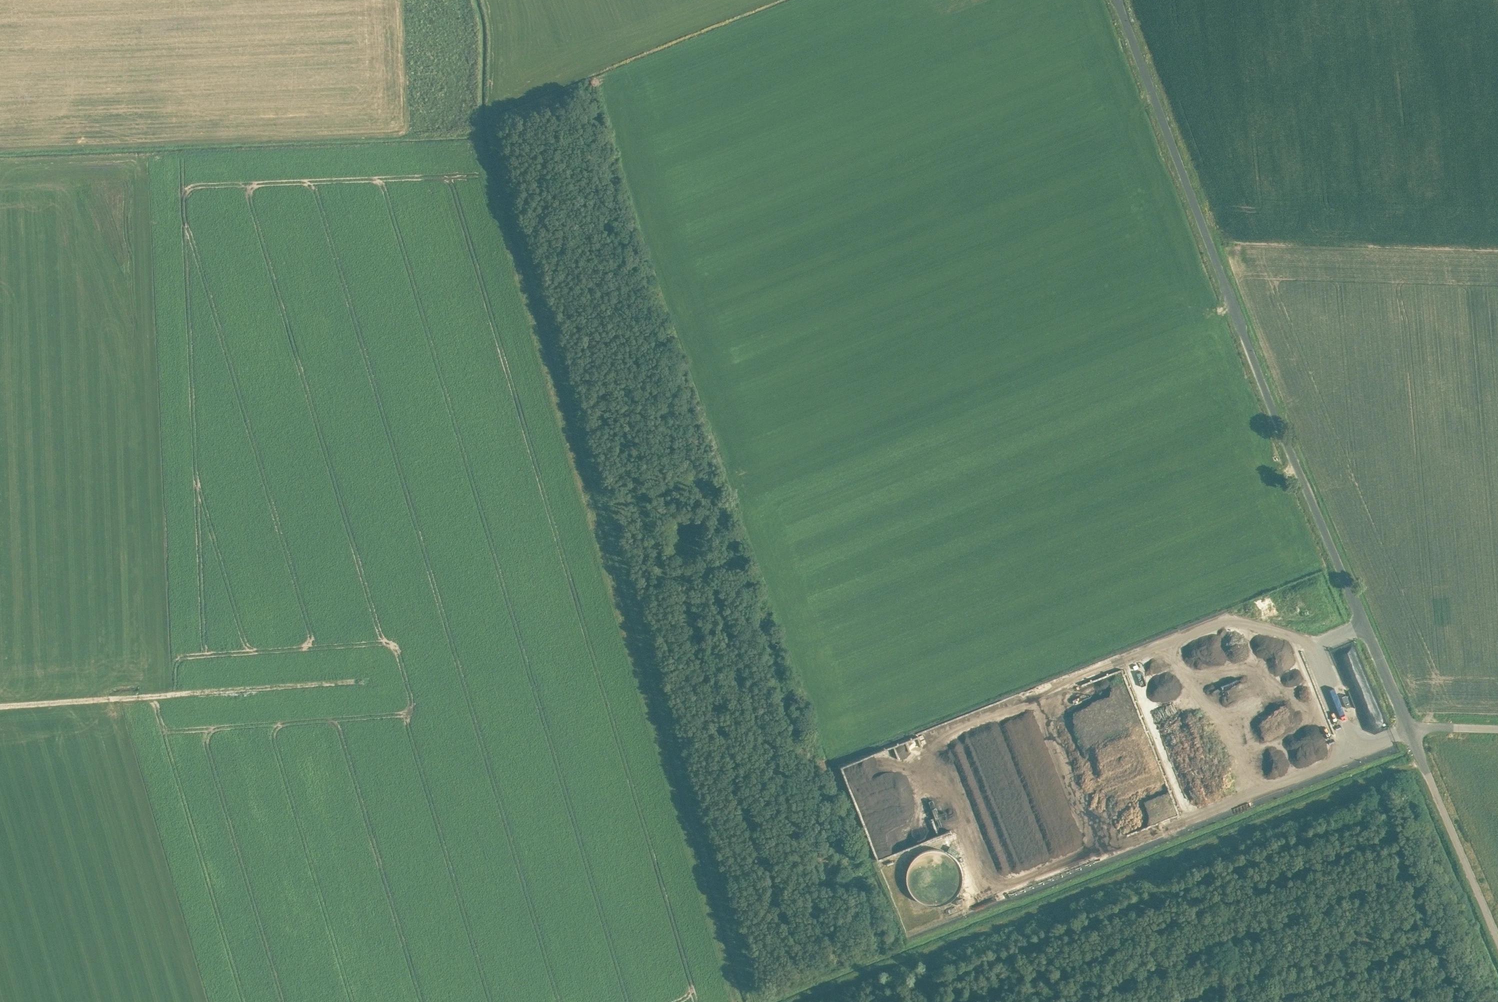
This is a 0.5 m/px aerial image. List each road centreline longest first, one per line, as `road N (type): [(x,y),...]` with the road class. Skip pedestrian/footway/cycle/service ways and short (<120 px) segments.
road 1 (track): [(752,1001),(488,119)]
road 2 (unclassified): [(1409,730),(1272,406),(1117,0)]
road 3 (track): [(1416,746),(761,1001)]
road 4 (unclassified): [(1497,938),(1409,730)]

